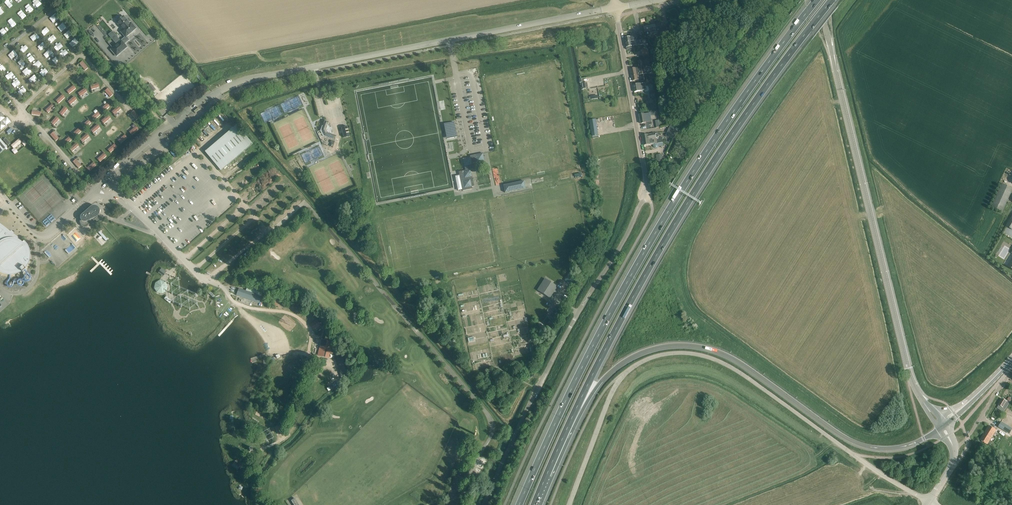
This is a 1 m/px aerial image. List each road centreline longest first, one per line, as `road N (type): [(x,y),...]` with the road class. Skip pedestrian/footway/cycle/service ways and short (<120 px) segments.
road 1 (motorway): [(817,0),(739,103),(633,271),(520,504)]
road 2 (motorway): [(546,475),(612,336),(693,195),(832,0)]
road 3 (motorway): [(546,475),(607,375),(661,346),(699,346),(737,359),(861,445),(894,450),(941,425)]
road 4 (unclassified): [(177,121),(203,100),(257,78),(615,6)]
road 5 (tertiary): [(941,425),(908,368),(820,0)]
road 6 (unclassified): [(618,379),(662,355),(715,359),(928,502)]
road 7 (unclassified): [(484,504),(557,350),(650,199)]
road 8 (unclassified): [(615,6),(650,199)]
road 9 (track): [(207,279),(237,303),(287,313),(307,324),(313,340)]

